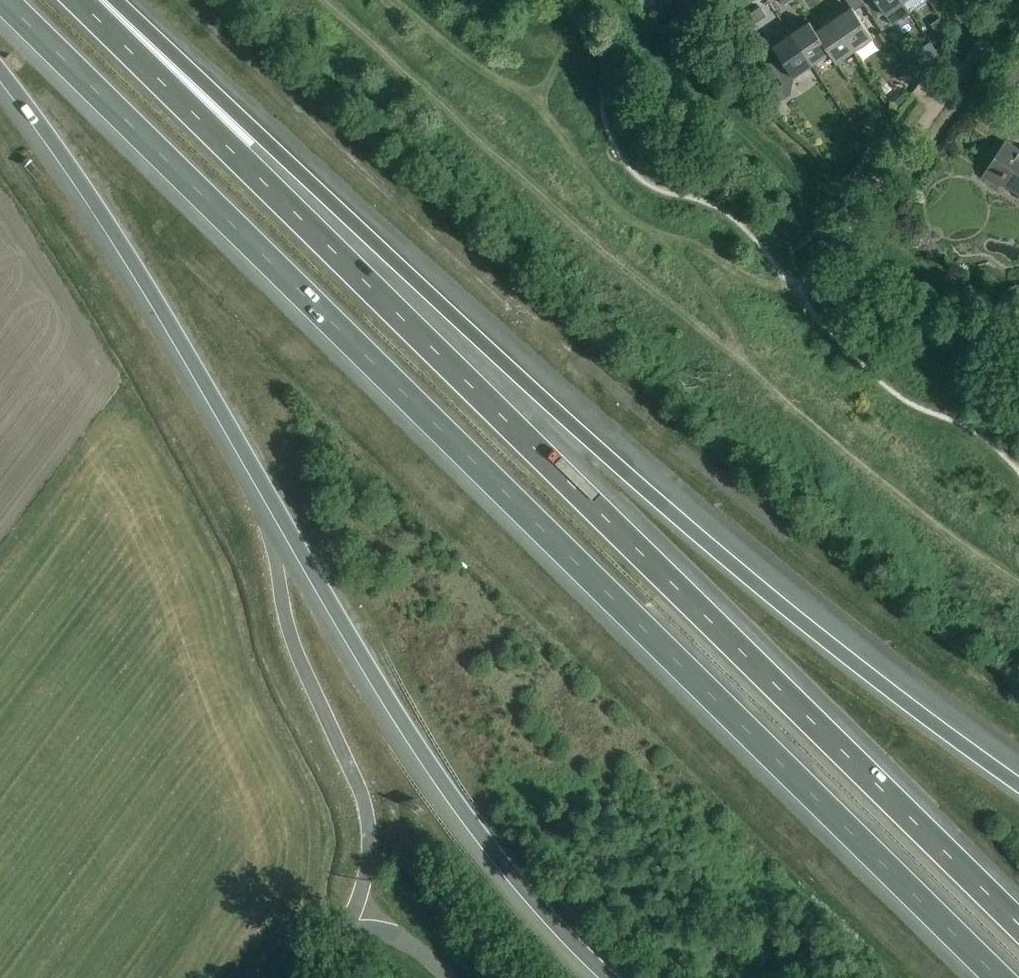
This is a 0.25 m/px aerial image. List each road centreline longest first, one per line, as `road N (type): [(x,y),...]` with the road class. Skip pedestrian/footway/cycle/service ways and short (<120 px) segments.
road 1 (motorway): [(4,0),(998,977)]
road 2 (motorway): [(1018,924),(78,0)]
road 3 (trunk): [(1018,787),(703,541),(99,0)]
road 4 (trunk): [(0,70),(93,198),(464,814),(608,977)]
road 5 (residential): [(1016,0),(801,290)]
road 6 (unclassified): [(448,977),(409,944),(362,928),(343,936),(312,977)]

